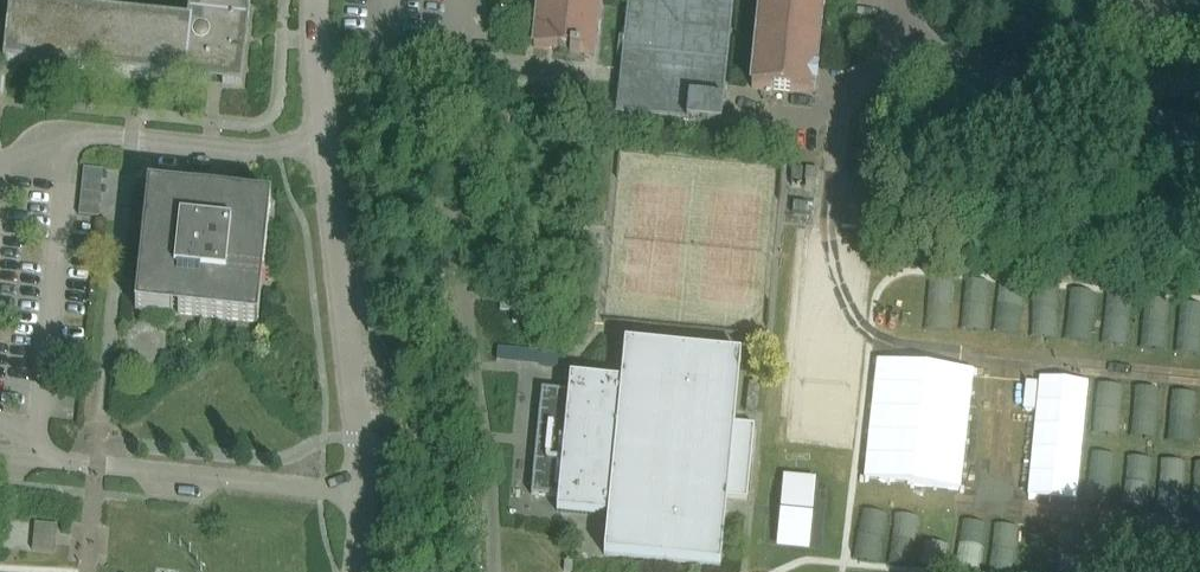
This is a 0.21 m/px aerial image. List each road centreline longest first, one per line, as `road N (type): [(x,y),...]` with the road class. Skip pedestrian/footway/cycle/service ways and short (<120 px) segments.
road 1 (unclassified): [(315,0),(312,37),(362,464),(357,571)]

